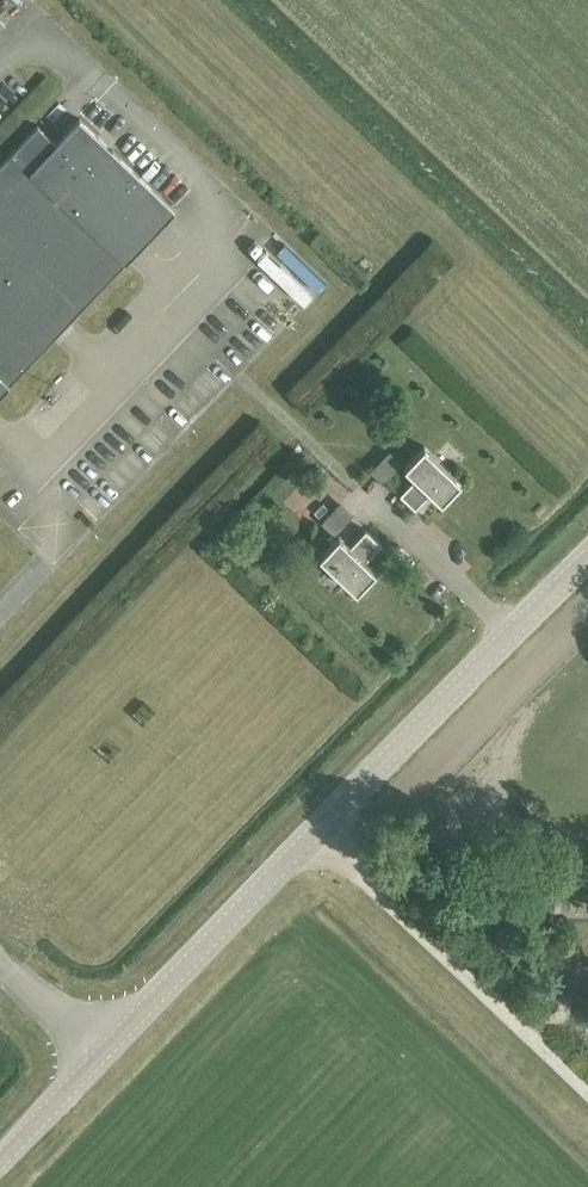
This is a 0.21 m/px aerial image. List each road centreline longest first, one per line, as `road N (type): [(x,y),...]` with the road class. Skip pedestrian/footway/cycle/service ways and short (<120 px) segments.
road 1 (tertiary): [(106,1047),(587,559)]
road 2 (tertiary): [(0,1159),(106,1047)]
road 3 (unclassified): [(0,611),(67,540),(35,507)]
road 4 (unclassified): [(106,1047),(0,964)]

